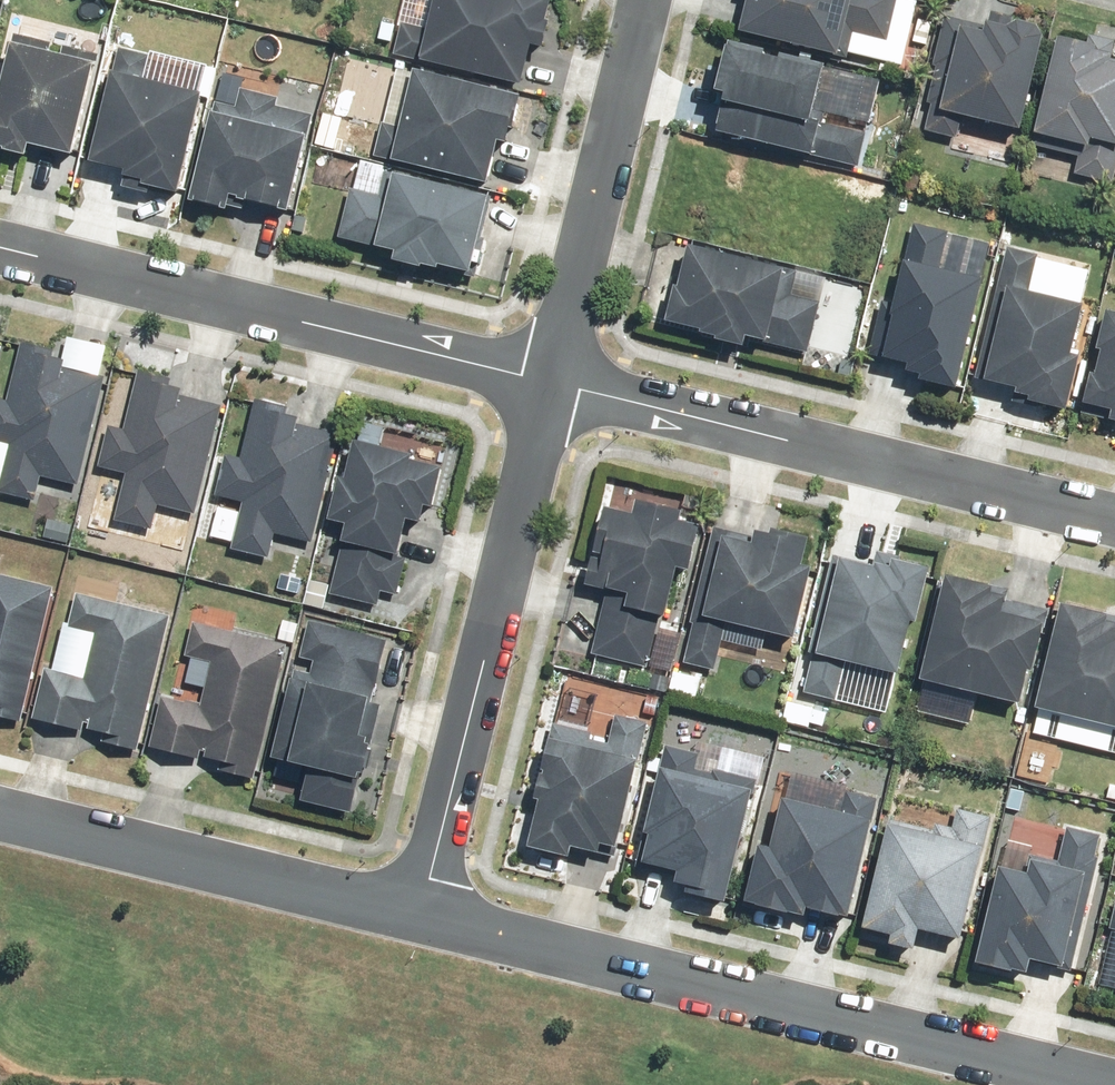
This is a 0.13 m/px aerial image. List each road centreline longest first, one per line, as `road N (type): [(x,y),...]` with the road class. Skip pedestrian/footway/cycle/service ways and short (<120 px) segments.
road 1 (residential): [(1114,1078),(420,913)]
road 2 (residential): [(1114,520),(552,381)]
road 3 (residential): [(552,381),(0,246)]
road 4 (residential): [(420,913),(552,381)]
road 5 (residential): [(420,913),(0,811)]
road 6 (residential): [(552,381),(648,0)]

